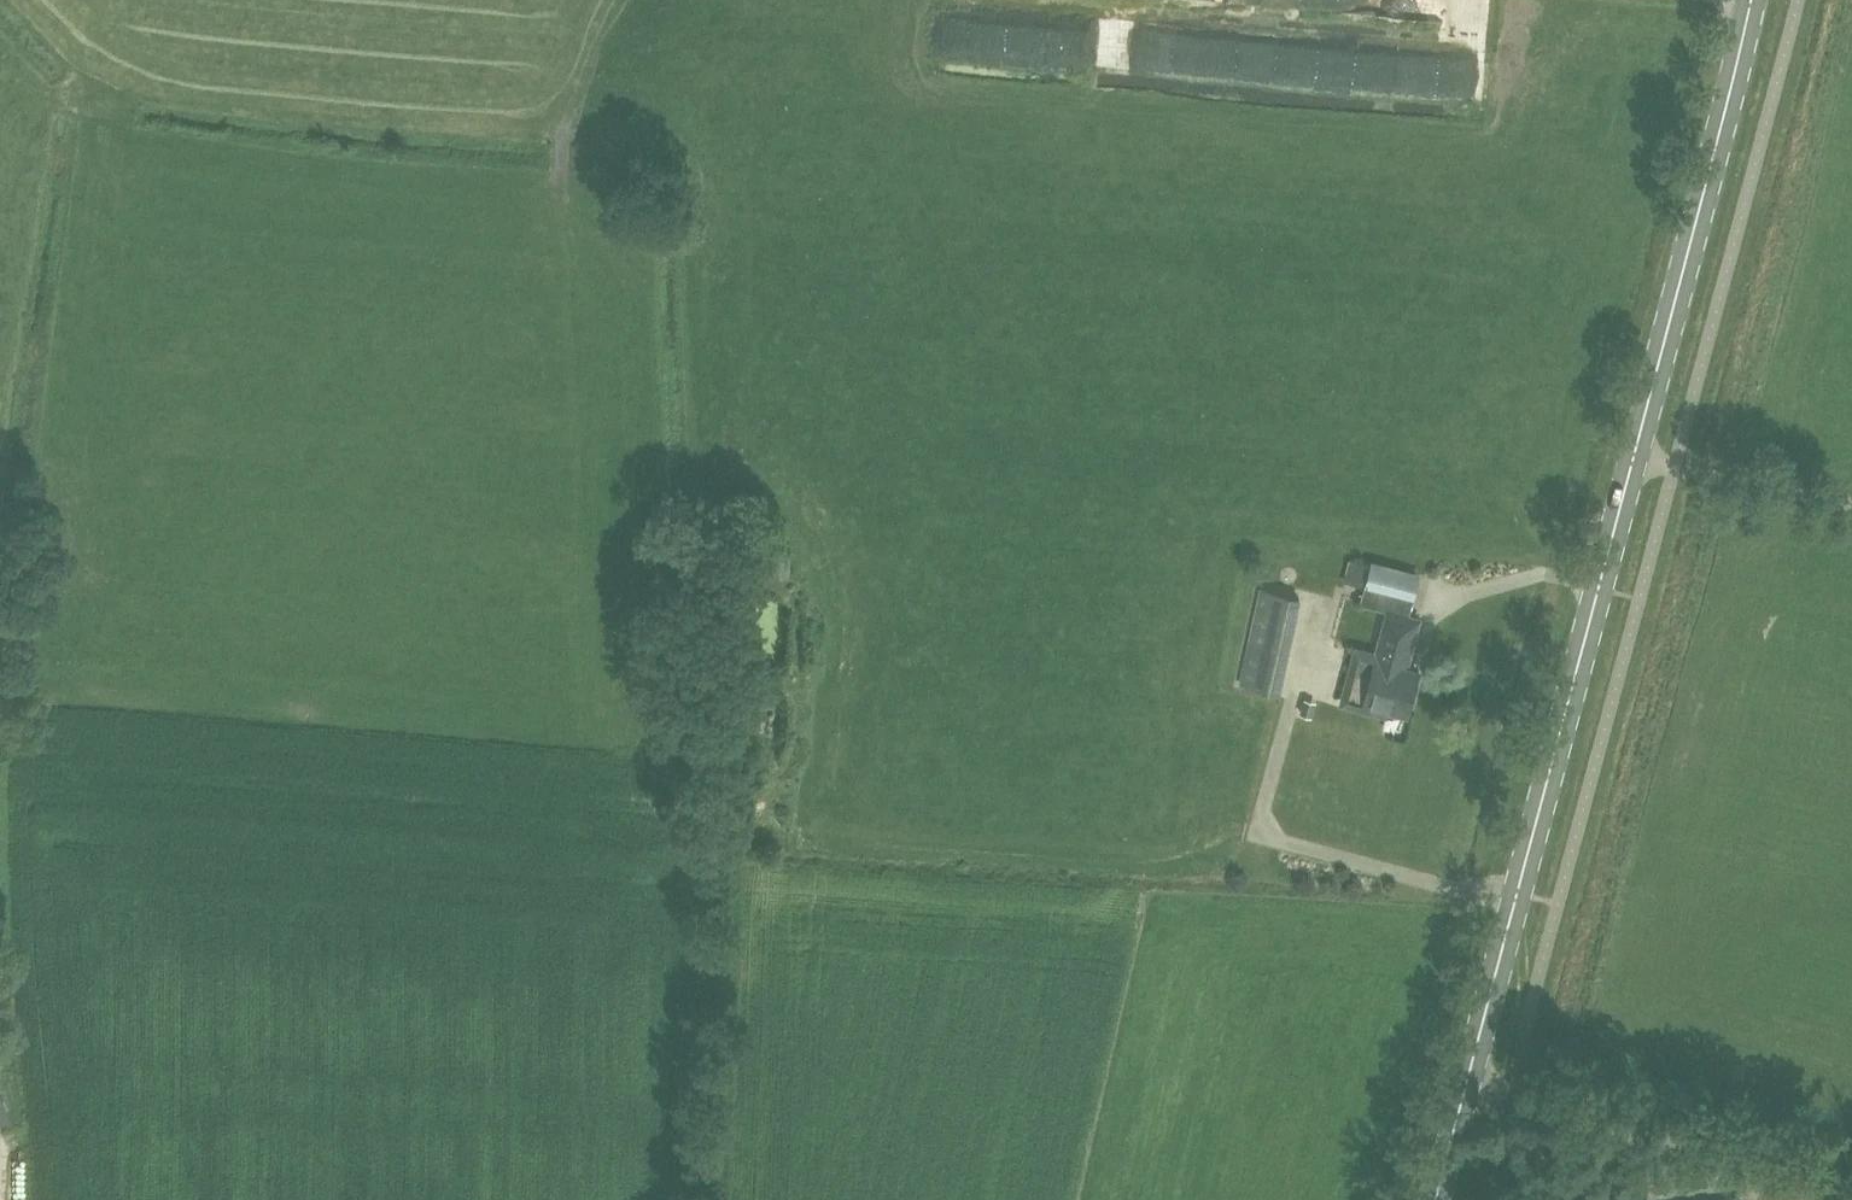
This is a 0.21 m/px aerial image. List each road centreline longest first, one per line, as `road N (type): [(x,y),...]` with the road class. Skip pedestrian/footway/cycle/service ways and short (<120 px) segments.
road 1 (secondary): [(1430,1199),(1754,0)]

